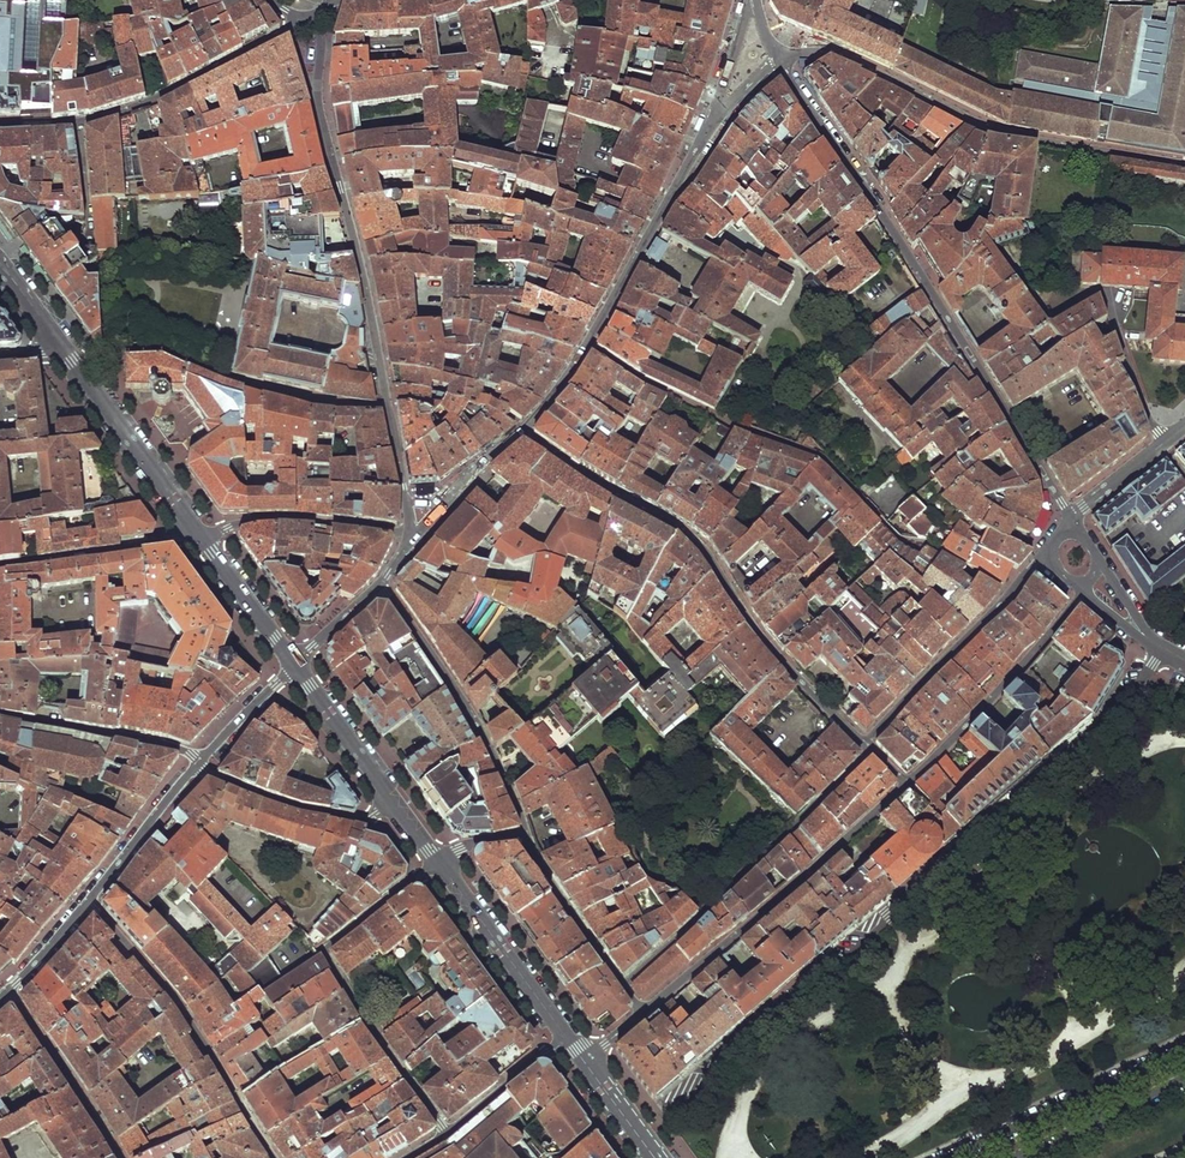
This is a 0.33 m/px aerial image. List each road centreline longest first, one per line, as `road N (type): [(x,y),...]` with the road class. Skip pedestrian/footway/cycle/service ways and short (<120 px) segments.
road 1 (residential): [(1163,648),(1103,723),(666,1104)]
road 2 (residential): [(1071,521),(778,57)]
road 3 (residential): [(522,430),(699,545),(756,628),(865,743)]
road 4 (residential): [(778,57),(823,51),(997,131),(1184,164)]
road 5 (residential): [(312,15),(321,47),(319,107),(364,270),(389,406)]
road 6 (residential): [(587,347),(681,400),(818,457),(900,541)]
road 7 (residential): [(446,1129),(323,951),(438,862)]
road 8 (residential): [(643,1013),(907,784)]
road 9 (residential): [(872,750),(623,986)]
road 10 (residential): [(79,369),(114,352),(162,351),(294,395),(389,406)]
road 11 (residential): [(88,901),(169,991),(274,1157)]
road 12 (residential): [(380,586),(483,736),(525,839)]
road 13 (residential): [(587,347),(715,117)]
road 14 (residential): [(907,784),(993,698),(1081,592)]
road 15 (residential): [(79,124),(156,100),(312,15)]
road 16 (residential): [(1041,555),(865,743)]
road 17 (residential): [(416,535),(277,519),(201,533)]
road 18 (tertiary): [(438,862),(565,1035)]
road 19 (residential): [(0,714),(186,750),(198,768)]
road 20 (residential): [(198,768),(321,813),(375,817),(395,804)]
road 21 (tertiary): [(79,369),(201,533)]
road 22 (residential): [(201,533),(0,567)]
road 23 (residential): [(121,1157),(8,989)]
road 24 (primary): [(1184,1082),(1021,1157)]
road 25 (residential): [(525,839),(623,986)]
road 26 (tertiary): [(293,663),(395,804)]
road 27 (residential): [(88,901),(198,768)]
road 28 (tertiary): [(201,533),(293,663)]
road 29 (residential): [(565,1035),(446,1129)]
road 30 (residential): [(1184,426),(1071,521)]
road 31 (residential): [(198,768),(293,663)]
road 32 (tertiary): [(583,1059),(657,1157)]
road 33 (residential): [(749,0),(715,117)]

